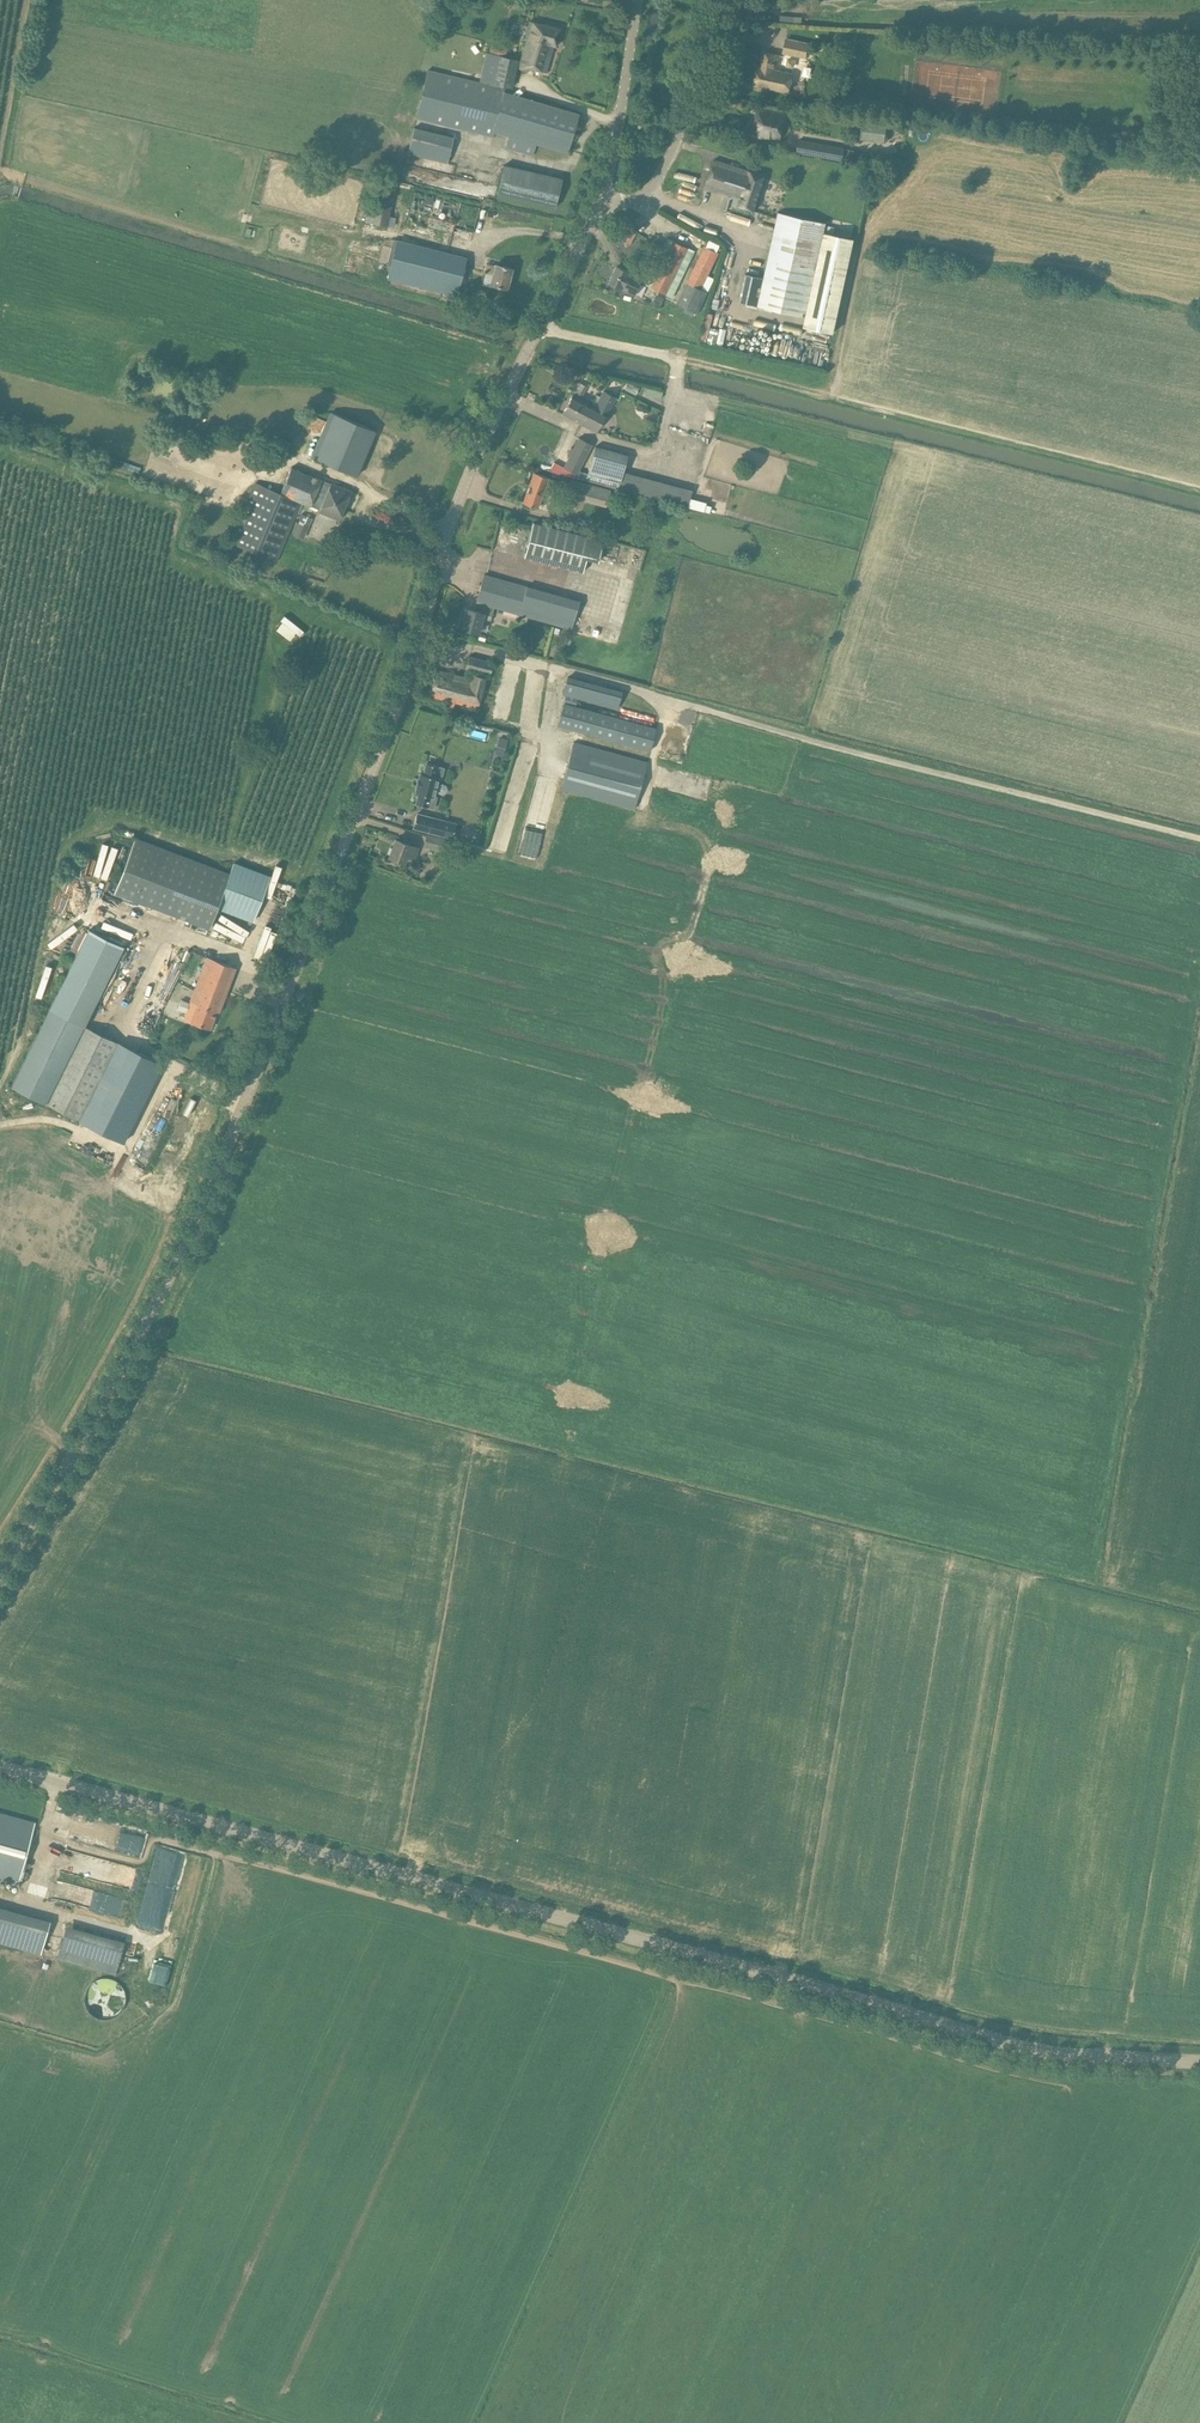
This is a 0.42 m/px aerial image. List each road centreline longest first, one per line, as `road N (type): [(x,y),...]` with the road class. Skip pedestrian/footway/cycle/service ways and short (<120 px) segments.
road 1 (tertiary): [(0,1587),(112,1408),(206,1219),(412,678),(474,475),(607,190)]
road 2 (unclassified): [(1199,2069),(1059,2062),(969,2040),(228,1828),(0,1771)]
road 3 (unclassified): [(607,190),(633,202),(659,174),(727,0)]
road 4 (tertiary): [(607,190),(635,0)]
road 5 (track): [(537,332),(677,361)]

